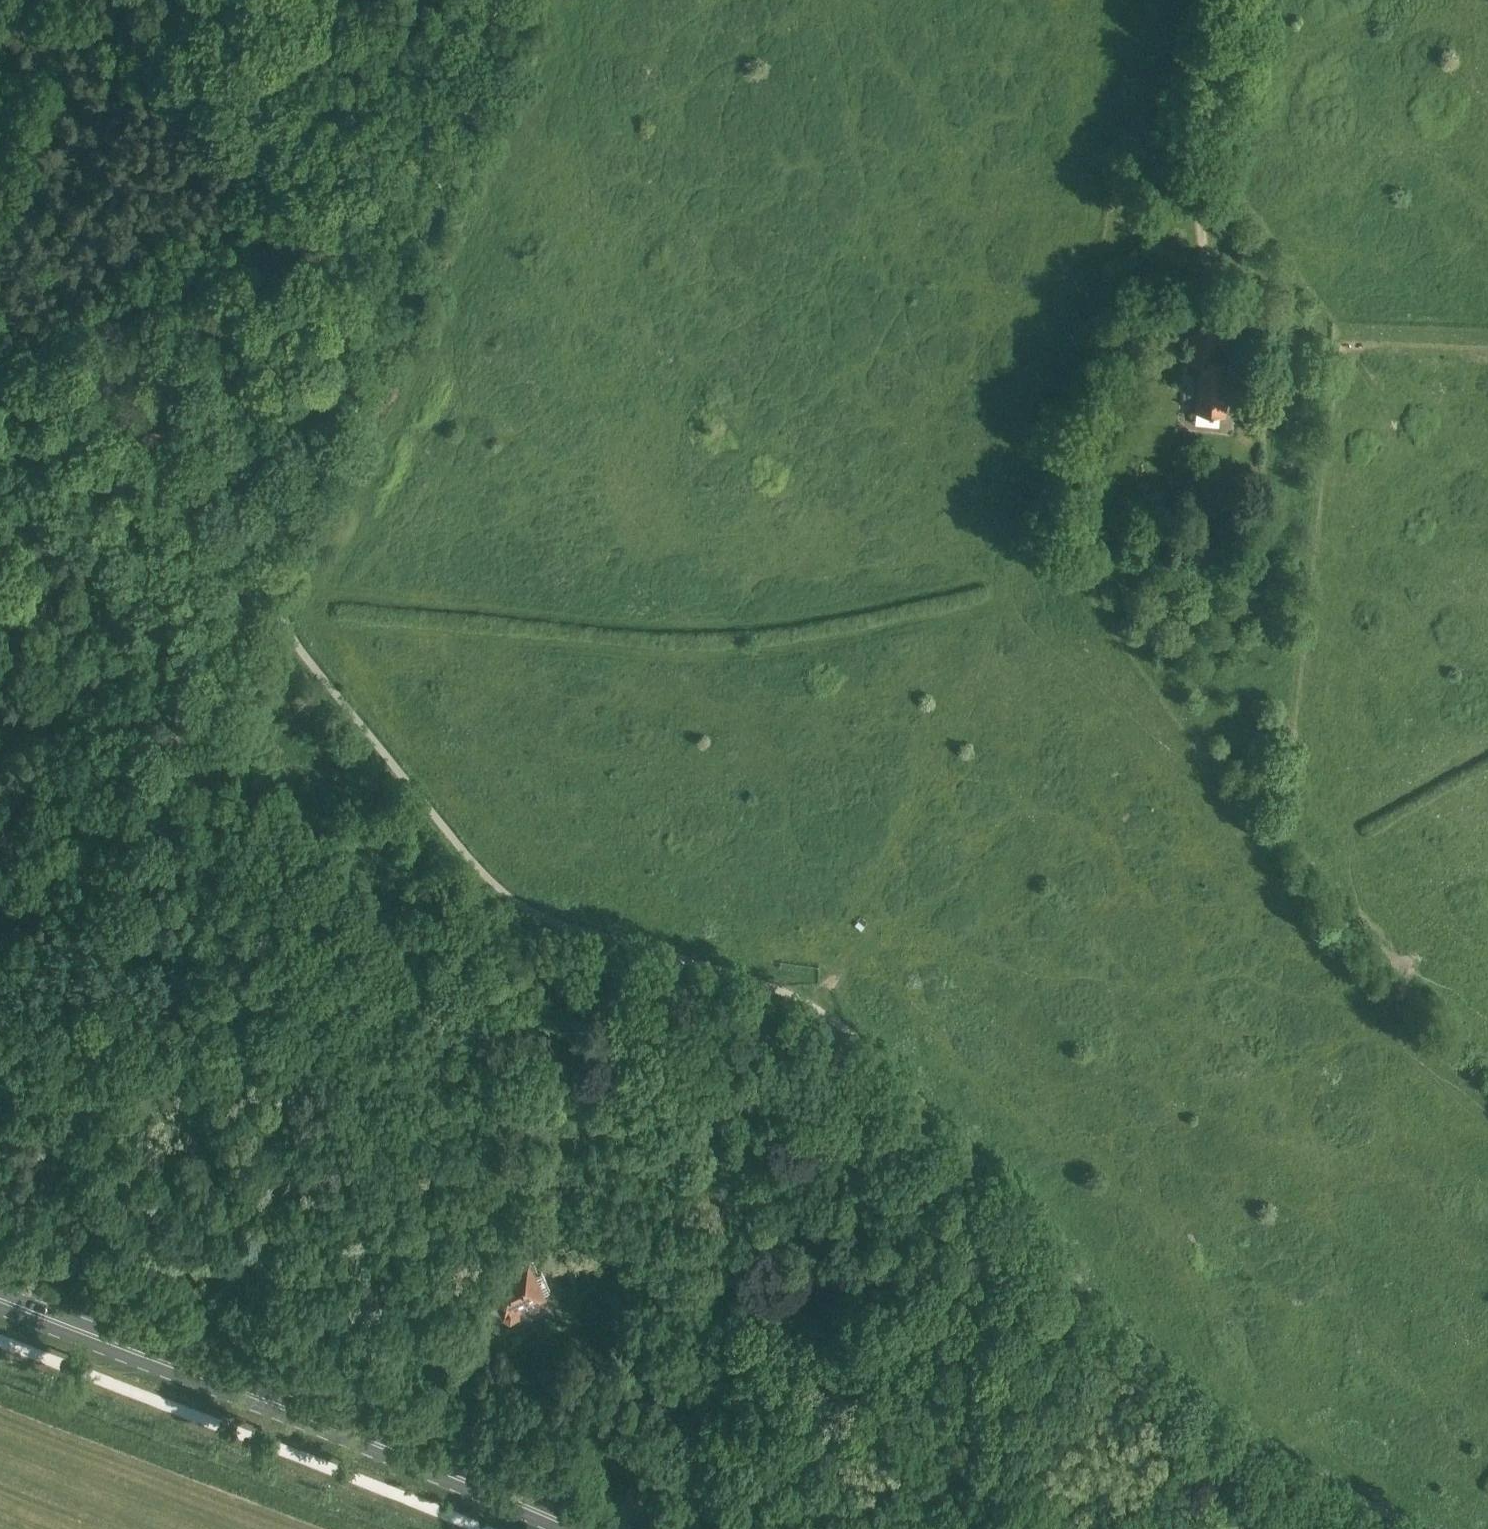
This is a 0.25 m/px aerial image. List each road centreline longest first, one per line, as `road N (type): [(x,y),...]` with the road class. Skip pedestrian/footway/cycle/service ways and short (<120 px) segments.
road 1 (primary): [(577,1528),(0,1299)]

